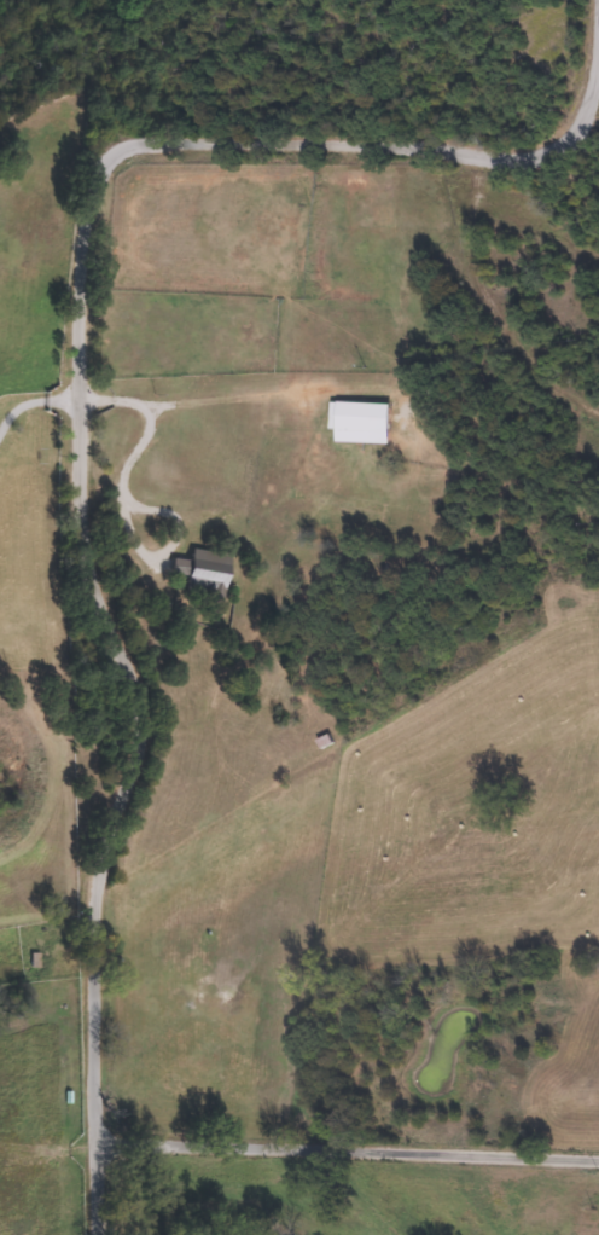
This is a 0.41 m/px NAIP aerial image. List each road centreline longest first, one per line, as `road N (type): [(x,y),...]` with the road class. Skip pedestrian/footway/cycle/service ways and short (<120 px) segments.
road 1 (residential): [(81,1234),(88,876),(136,744),(132,678),(87,588),(71,400),(103,167),(139,147),(178,144),(277,144),(452,161),(566,111),(592,30),(592,0)]
road 2 (residential): [(598,1197),(87,1185)]
road 3 (residential): [(598,510),(566,500),(499,419),(444,266),(452,161)]

